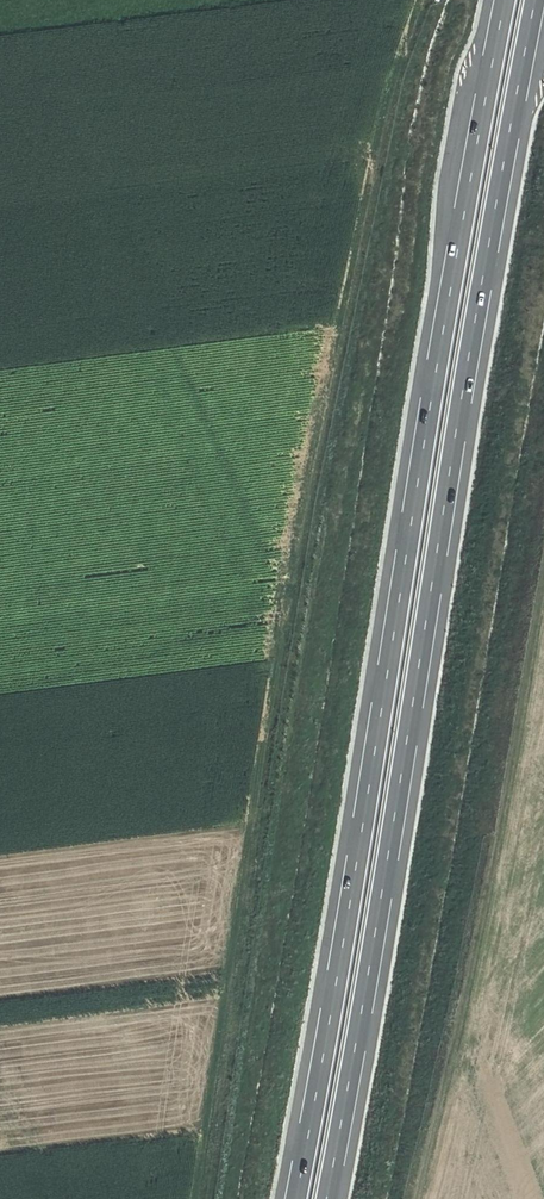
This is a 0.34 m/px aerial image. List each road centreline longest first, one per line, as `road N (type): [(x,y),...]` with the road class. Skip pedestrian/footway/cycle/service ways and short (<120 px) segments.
road 1 (track): [(422,0),(374,143),(290,518),(194,1198)]
road 2 (motorway): [(503,0),(294,1198)]
road 3 (motorway): [(327,1198),(531,0)]
road 4 (track): [(543,541),(450,1032),(520,1198)]

